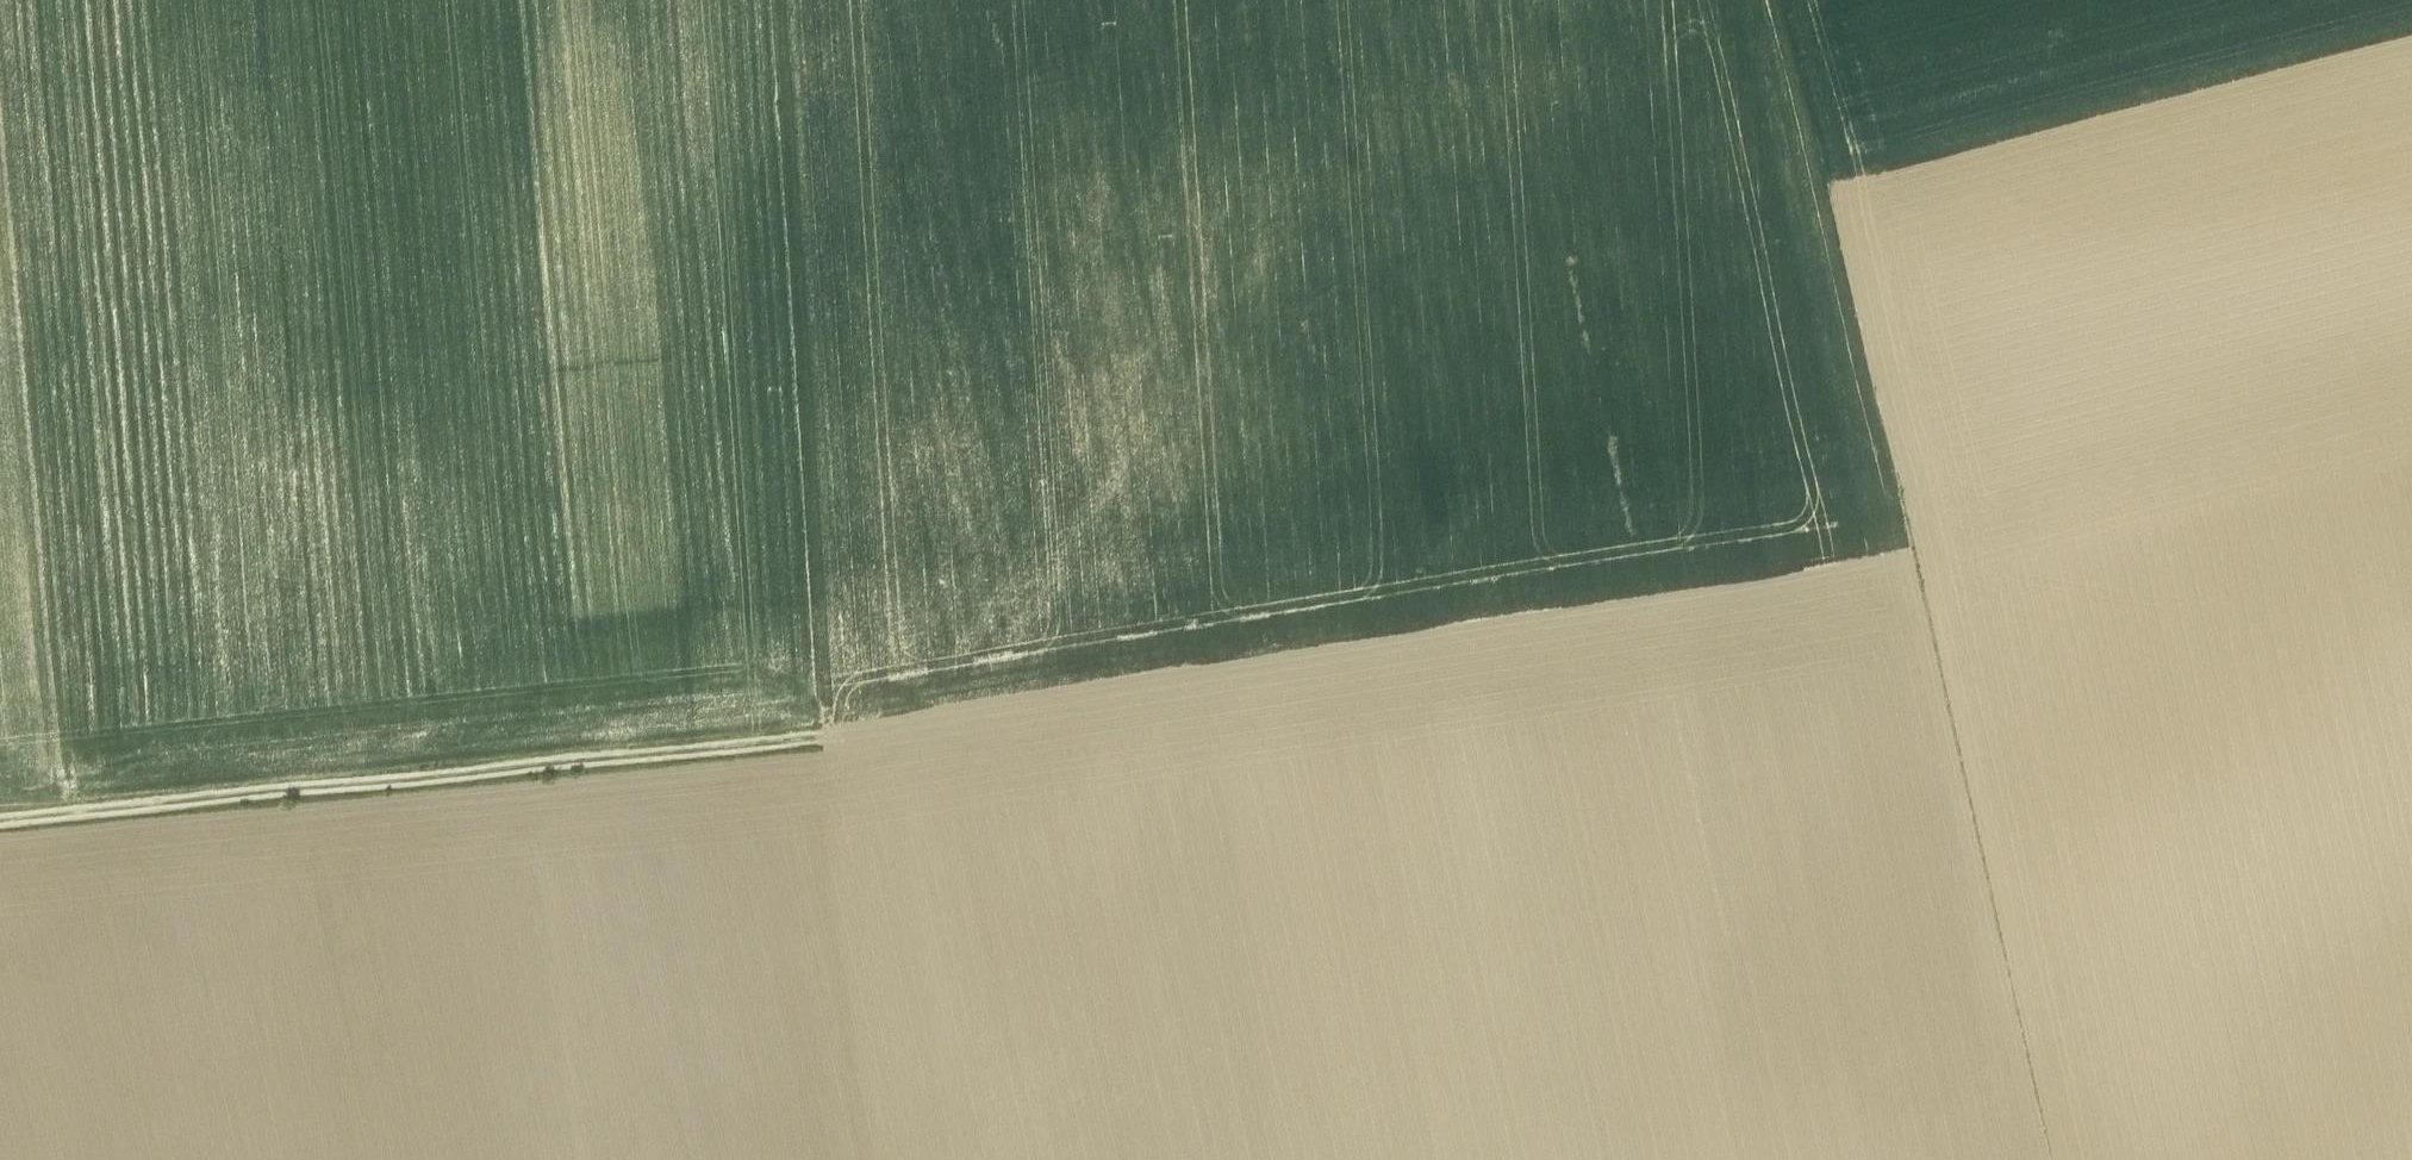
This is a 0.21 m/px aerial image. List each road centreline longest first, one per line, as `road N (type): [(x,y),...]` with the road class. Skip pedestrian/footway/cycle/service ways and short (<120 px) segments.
road 1 (track): [(0,823),(811,738)]

